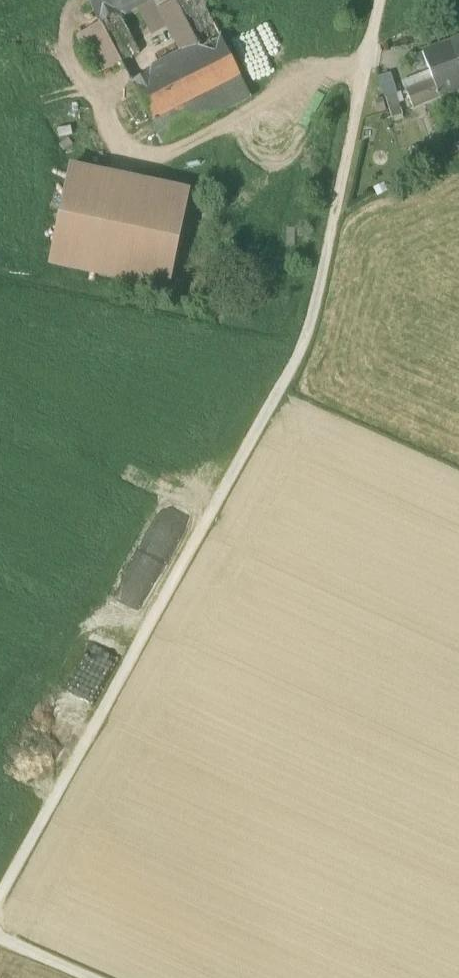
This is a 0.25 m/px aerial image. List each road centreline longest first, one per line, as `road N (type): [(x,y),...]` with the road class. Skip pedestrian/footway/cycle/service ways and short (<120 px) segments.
road 1 (track): [(384,0),(310,333),(0,896)]

